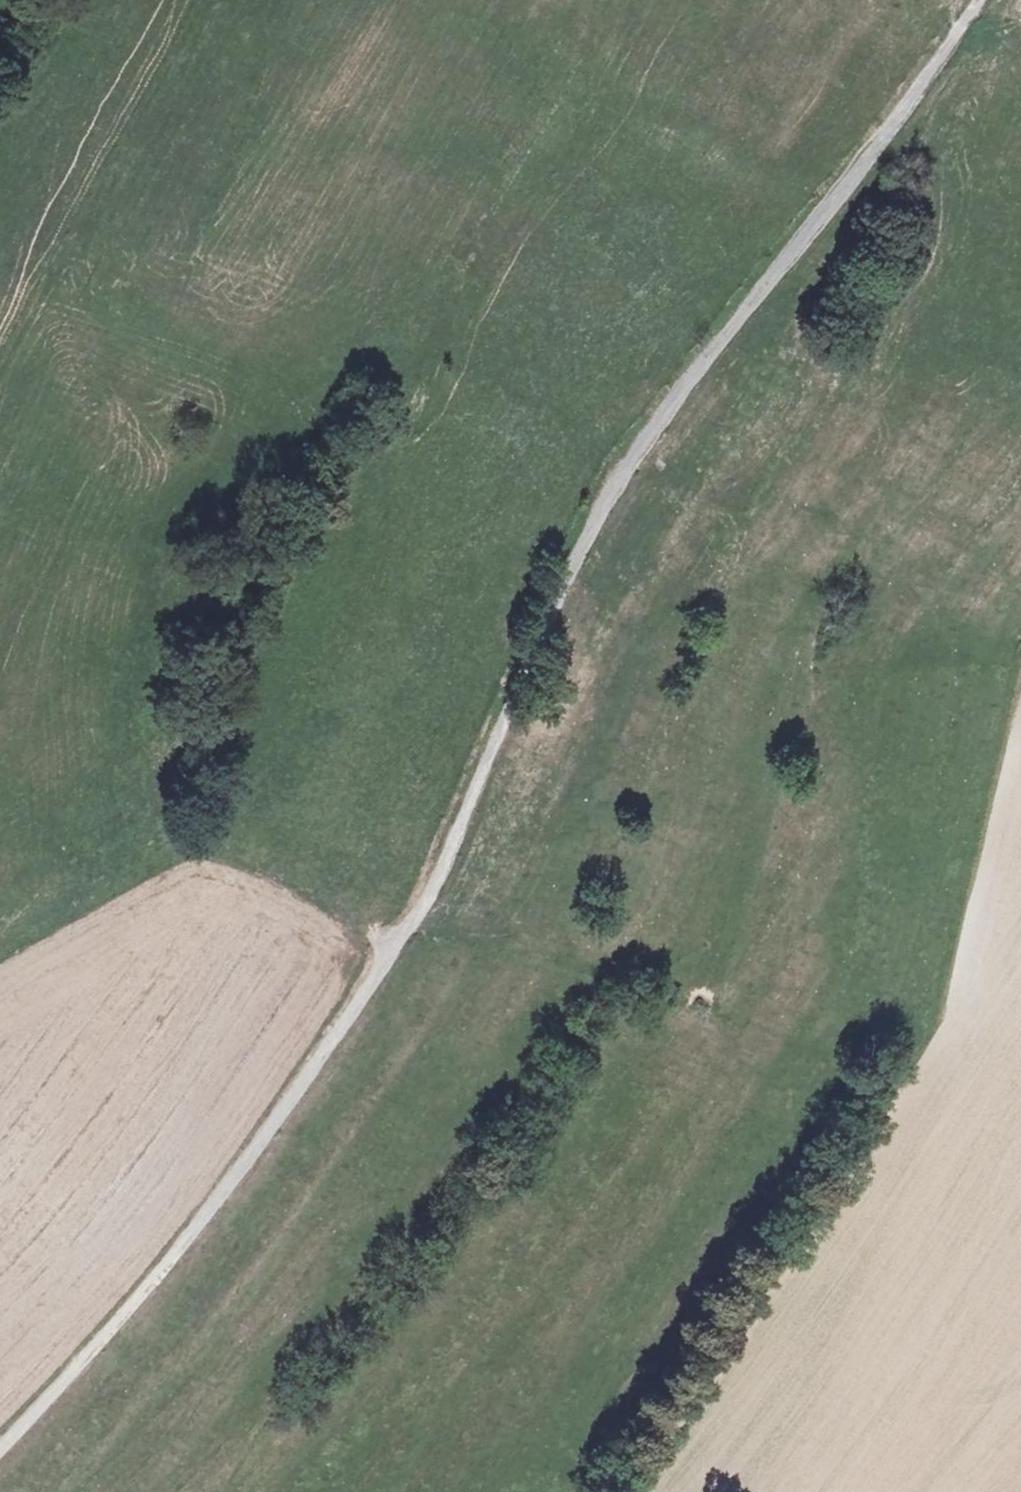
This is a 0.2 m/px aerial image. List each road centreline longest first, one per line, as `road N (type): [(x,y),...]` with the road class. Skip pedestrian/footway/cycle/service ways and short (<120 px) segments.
road 1 (track): [(977,0),(620,464),(451,839),(393,947),(251,1150),(0,1447)]

